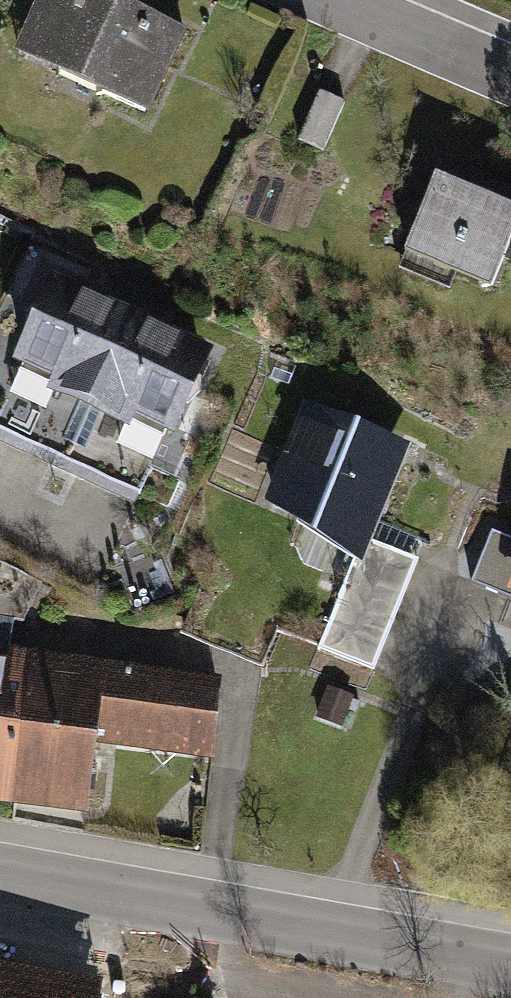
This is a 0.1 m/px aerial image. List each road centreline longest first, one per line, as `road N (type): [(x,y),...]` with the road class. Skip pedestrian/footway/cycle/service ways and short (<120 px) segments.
road 1 (tertiary): [(0,882),(510,974)]
road 2 (residential): [(510,70),(361,0)]

